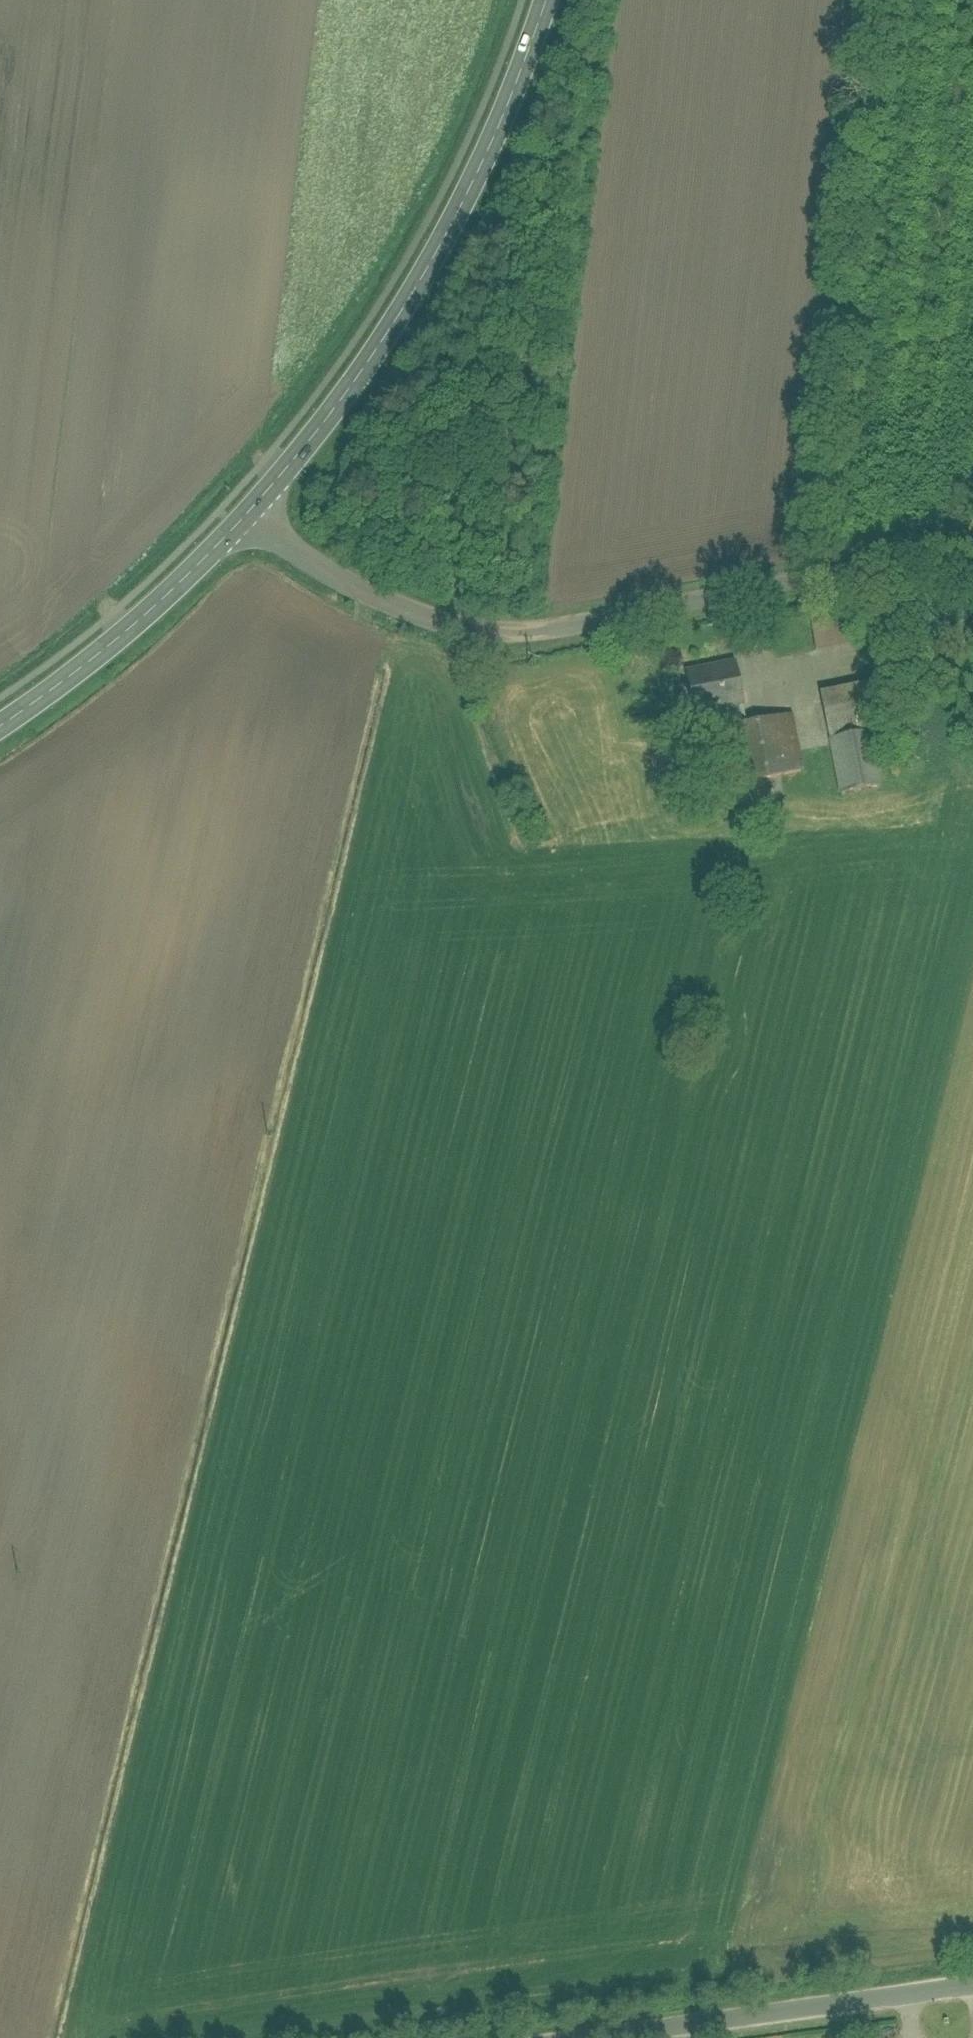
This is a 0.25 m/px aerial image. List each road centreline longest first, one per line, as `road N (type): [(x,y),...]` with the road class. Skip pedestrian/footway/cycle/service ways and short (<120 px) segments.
road 1 (unclassified): [(972,548),(506,637),(420,619),(242,520)]
road 2 (secondary): [(545,0),(506,109),(446,236),(352,383),(242,520)]
road 3 (unclassified): [(632,2037),(972,1989)]
road 4 (secondary): [(242,520),(126,634),(0,727)]

